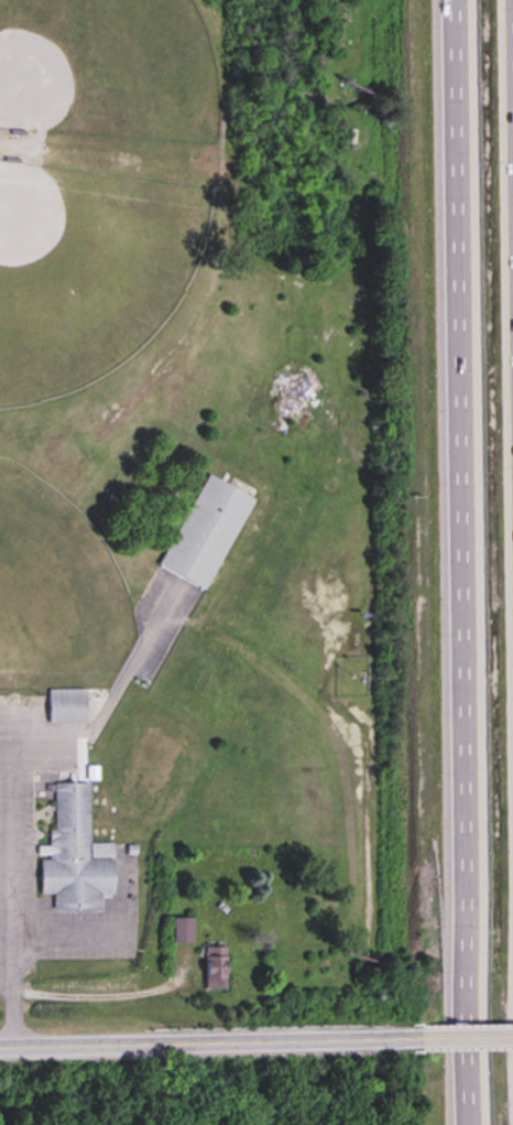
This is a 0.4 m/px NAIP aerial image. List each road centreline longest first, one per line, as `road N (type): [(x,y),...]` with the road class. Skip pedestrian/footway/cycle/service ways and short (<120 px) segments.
road 1 (motorway): [(454,0),(465,1124)]
road 2 (tertiary): [(423,1034),(0,1043)]

